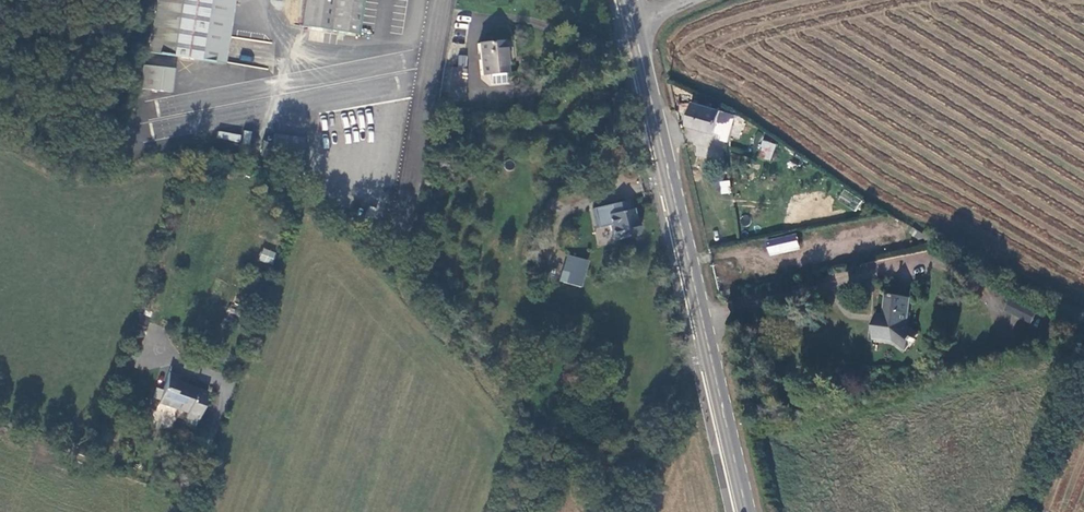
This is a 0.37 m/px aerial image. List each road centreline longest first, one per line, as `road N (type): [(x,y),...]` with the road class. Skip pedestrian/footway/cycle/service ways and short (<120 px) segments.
road 1 (secondary): [(631,15),(746,511)]

